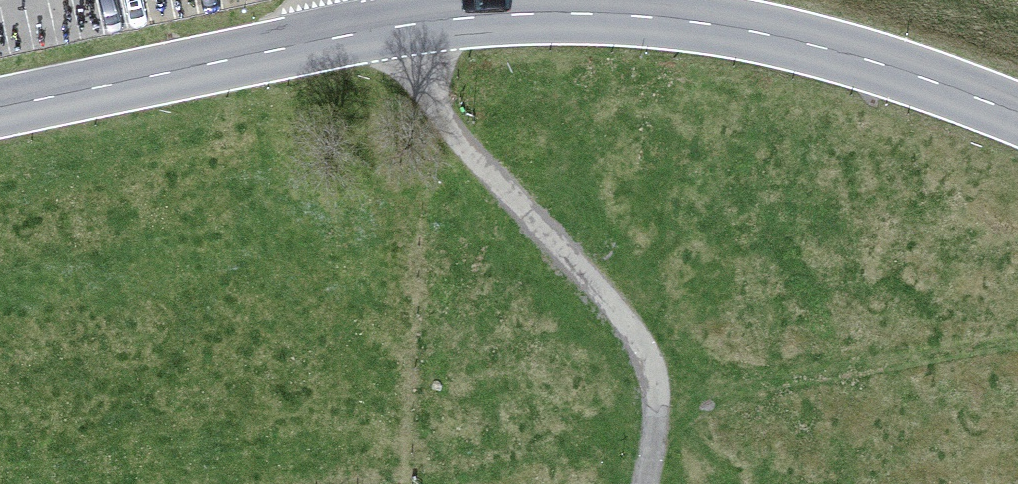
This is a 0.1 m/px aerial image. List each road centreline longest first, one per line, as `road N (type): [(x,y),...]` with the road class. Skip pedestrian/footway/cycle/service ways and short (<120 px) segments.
road 1 (secondary): [(0,106),(384,27),(597,13),(772,34),(1017,114)]
road 2 (track): [(384,27),(448,122),(642,335),(656,364),(657,405)]

